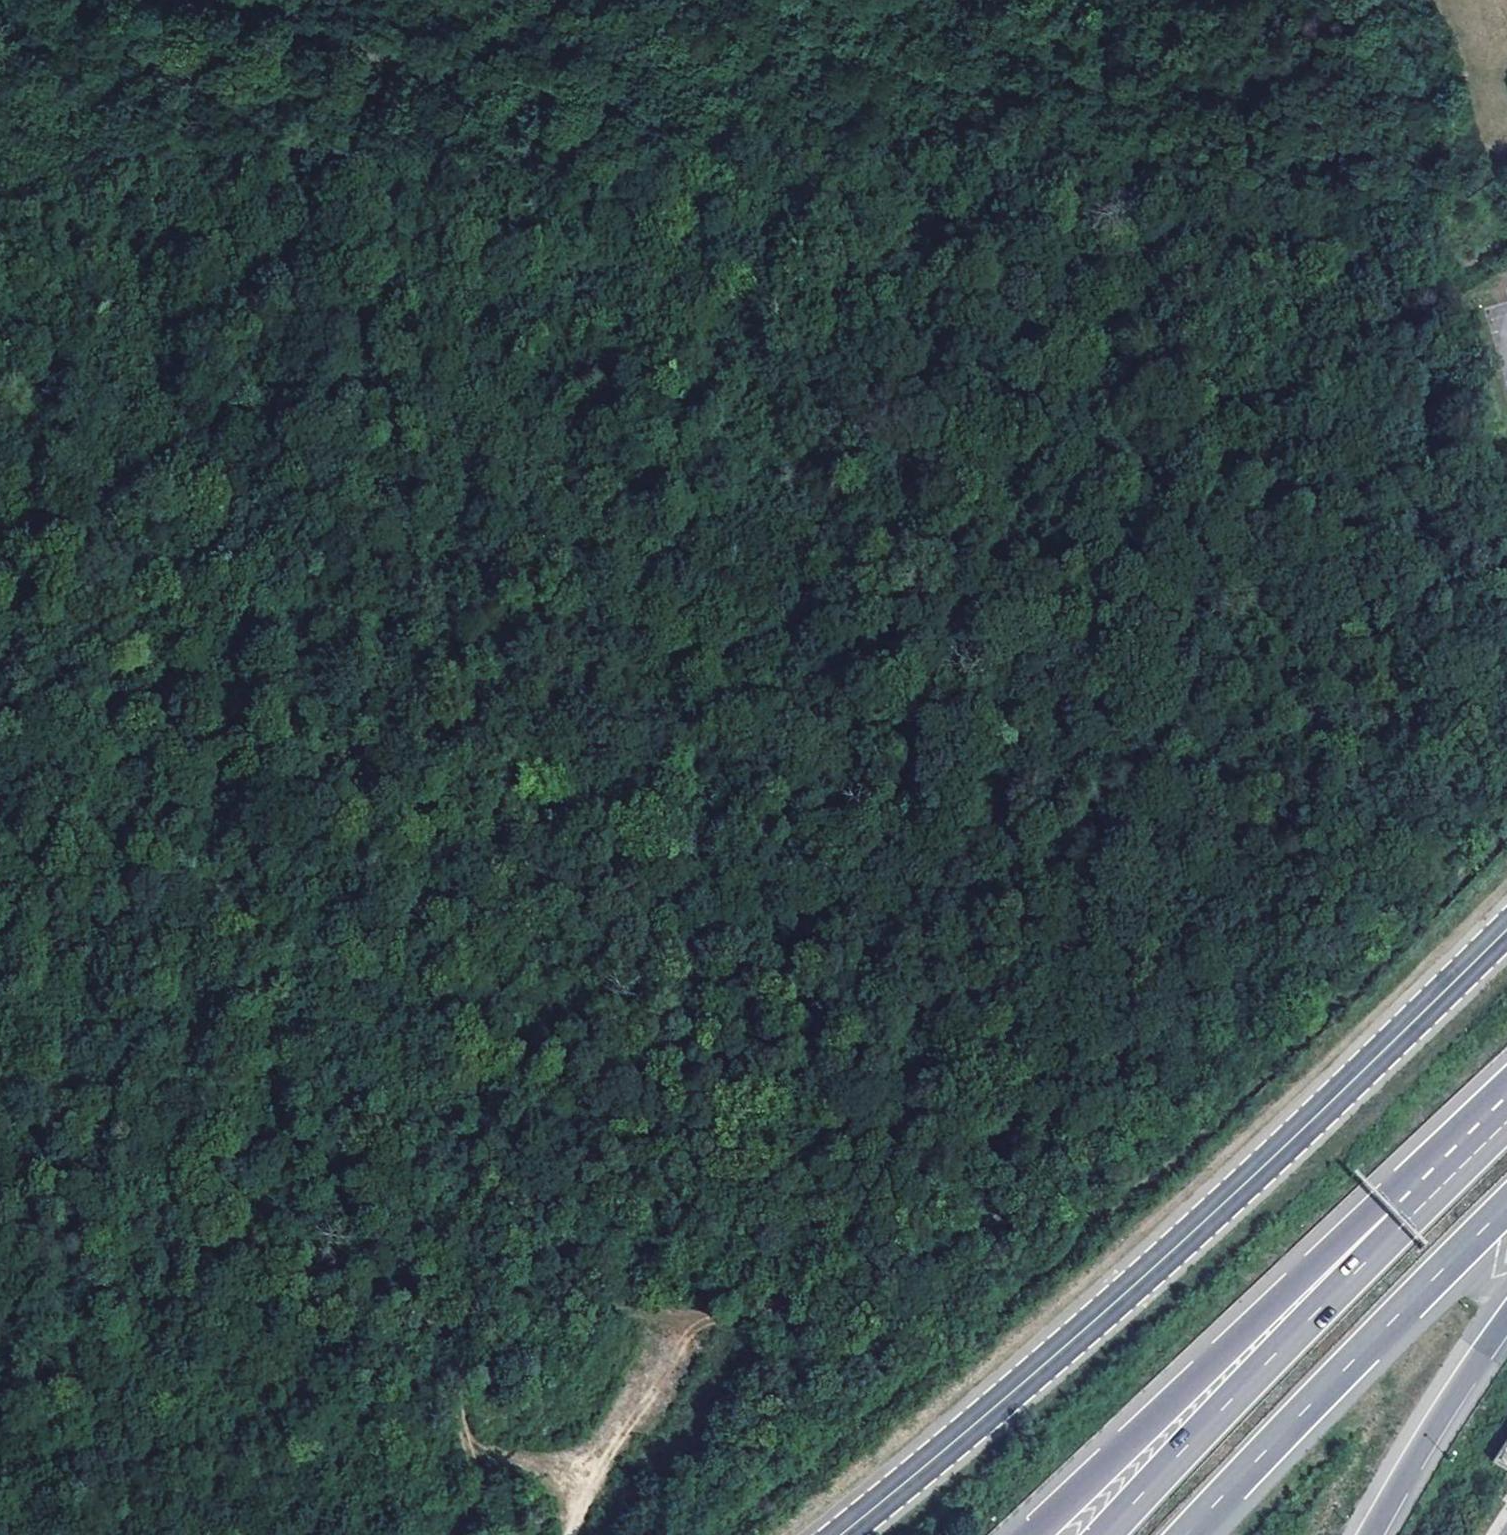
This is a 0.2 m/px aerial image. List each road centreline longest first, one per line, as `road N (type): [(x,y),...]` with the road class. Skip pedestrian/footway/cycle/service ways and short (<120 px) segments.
road 1 (secondary): [(839,1534),(1183,1242),(1506,929)]
road 2 (motorway): [(1495,1133),(1362,1224),(1039,1534)]
road 3 (motorway): [(1495,1133),(1316,1312),(1114,1534)]
road 4 (motorway): [(1185,1534),(1506,1205)]
road 5 (motorway): [(1369,1534),(1506,1317)]

